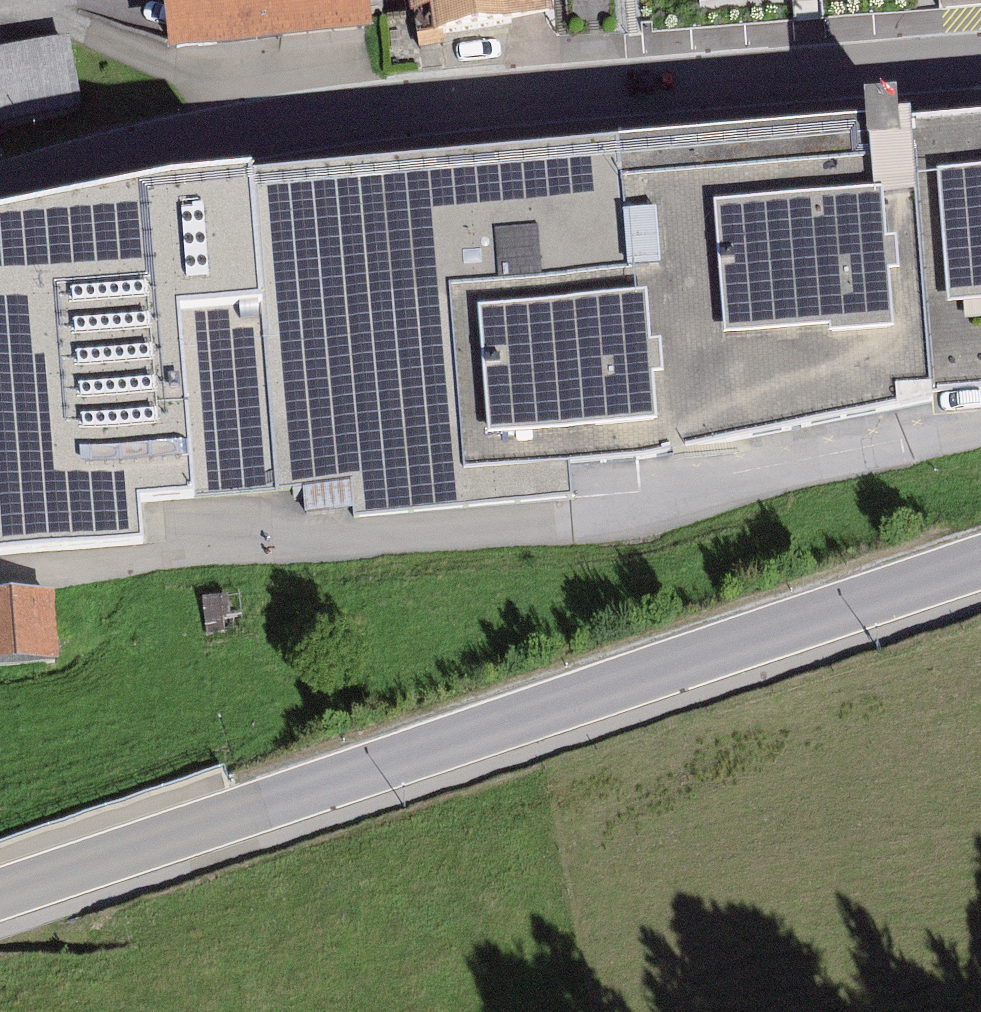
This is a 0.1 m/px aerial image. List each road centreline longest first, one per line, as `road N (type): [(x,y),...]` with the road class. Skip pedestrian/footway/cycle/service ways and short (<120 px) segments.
road 1 (tertiary): [(980,564),(0,900)]
road 2 (unclassified): [(980,430),(626,516),(0,565)]
road 3 (tertiary): [(0,196),(294,125),(448,105),(980,65)]

